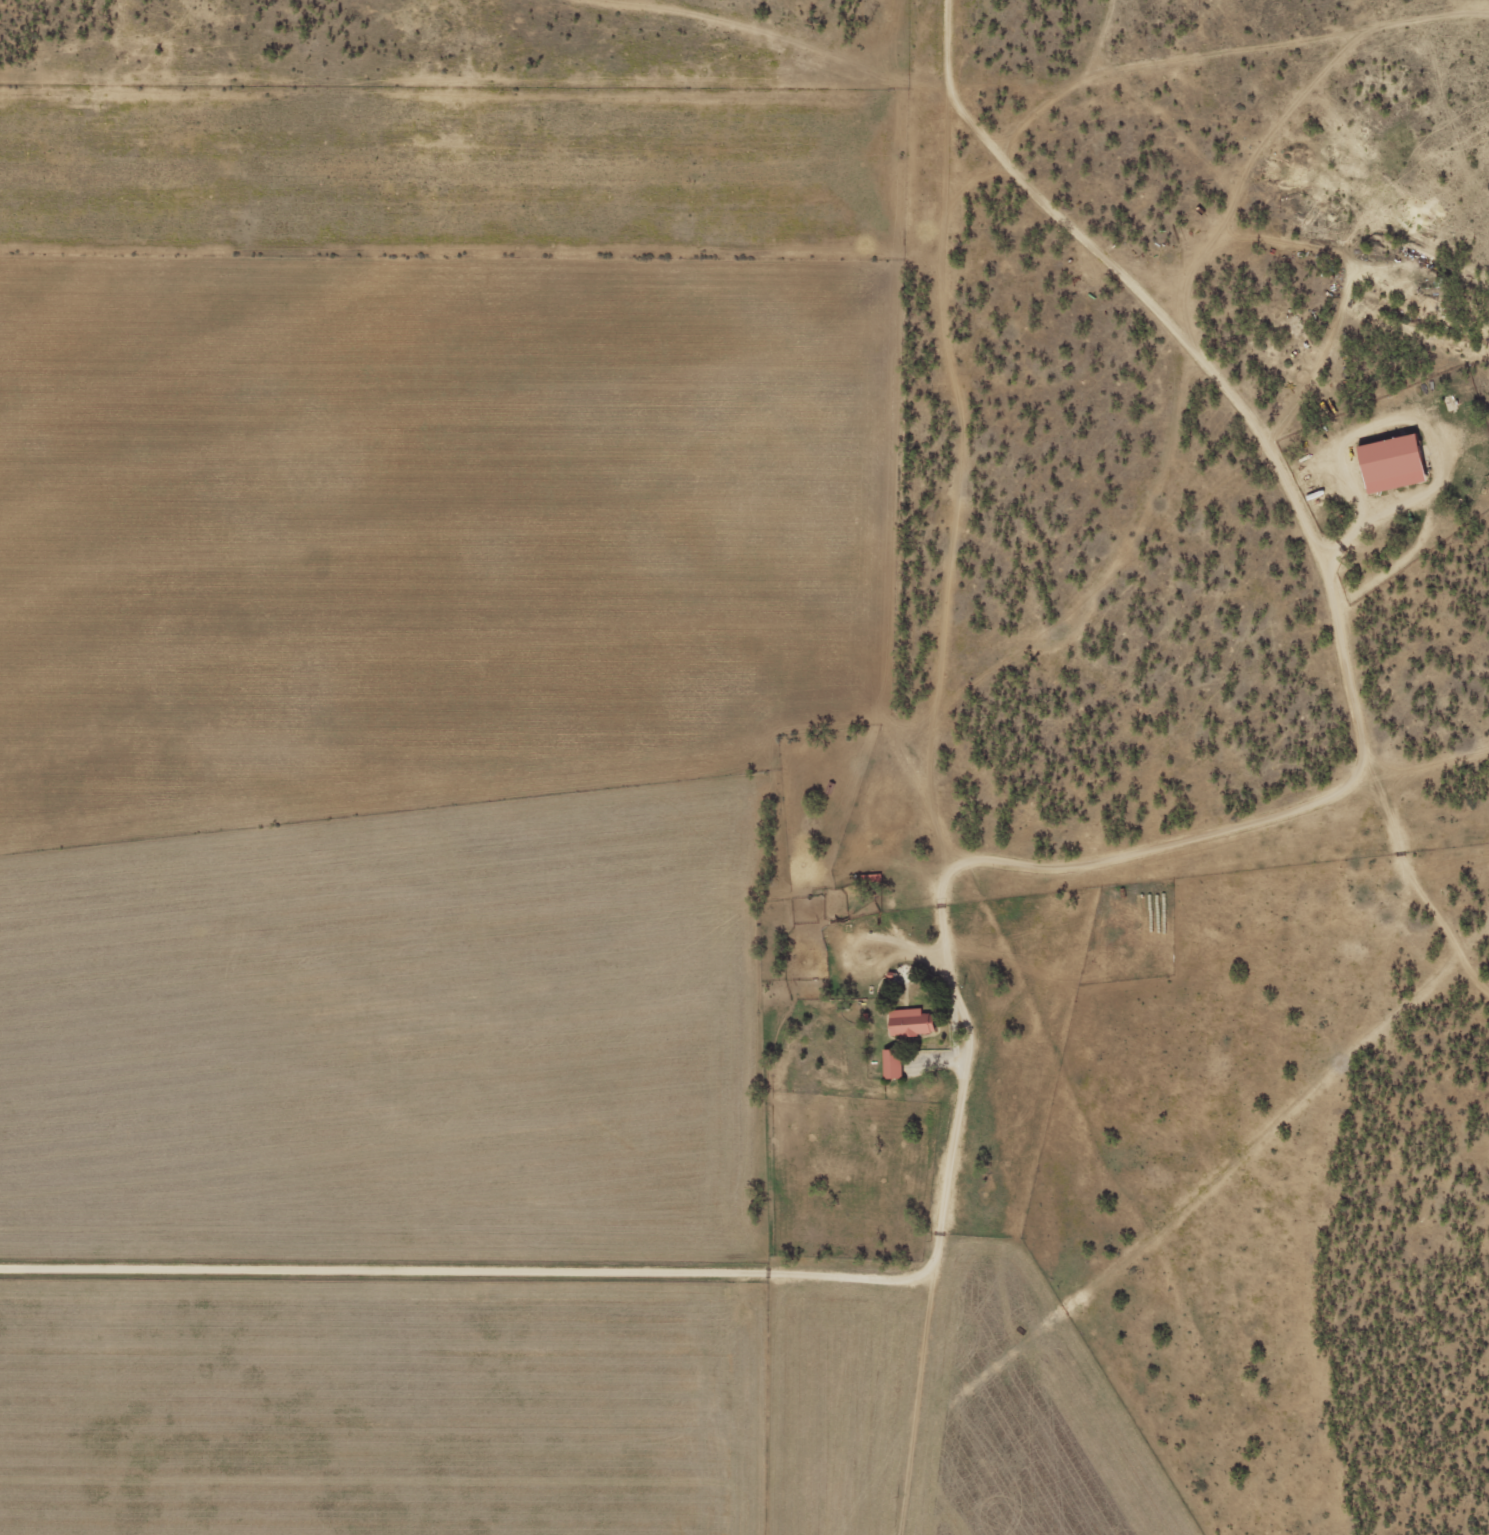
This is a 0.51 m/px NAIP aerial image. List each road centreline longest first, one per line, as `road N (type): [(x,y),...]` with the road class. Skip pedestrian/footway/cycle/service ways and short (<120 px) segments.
road 1 (residential): [(892,1534),(918,1289),(973,1153),(973,1028),(923,907),(938,822),(933,681),(958,631),(942,0)]
road 2 (residential): [(918,1289),(0,1260)]

